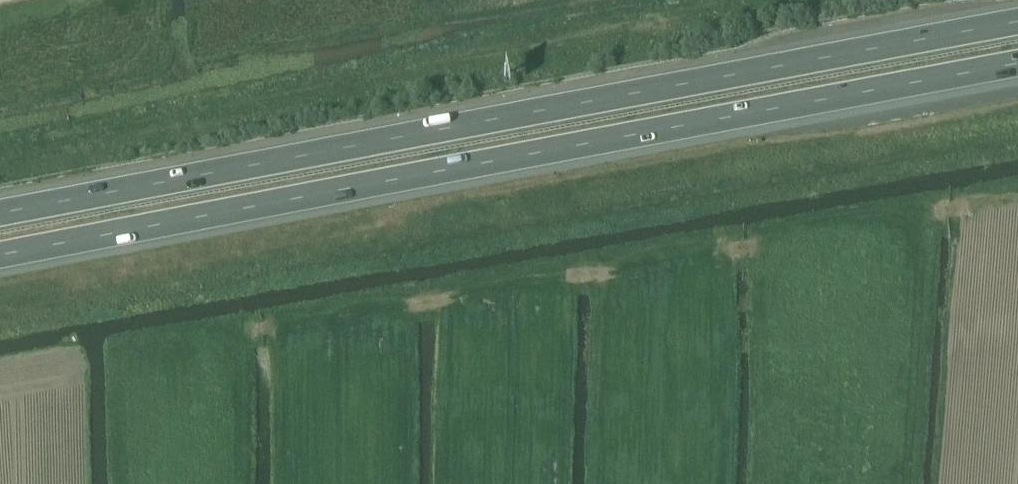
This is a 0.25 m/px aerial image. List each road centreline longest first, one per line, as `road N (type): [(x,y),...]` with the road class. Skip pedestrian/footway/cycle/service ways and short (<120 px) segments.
road 1 (trunk): [(1017,22),(0,214)]
road 2 (trunk): [(0,255),(1017,64)]

